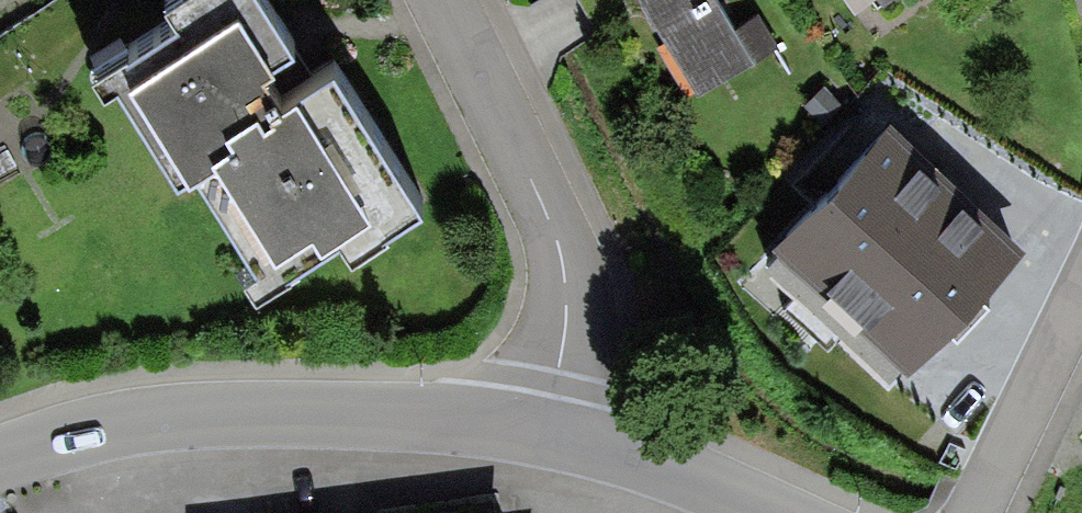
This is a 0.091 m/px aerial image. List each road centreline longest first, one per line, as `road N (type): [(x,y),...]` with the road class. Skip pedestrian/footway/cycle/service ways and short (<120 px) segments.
road 1 (unclassified): [(0,449),(191,414),(449,417),(546,434)]
road 2 (residential): [(546,434),(565,335),(564,264),(509,108),(451,0)]
road 3 (unclassified): [(546,434),(654,464),(778,512)]
road 4 (residential): [(1081,310),(995,512)]

